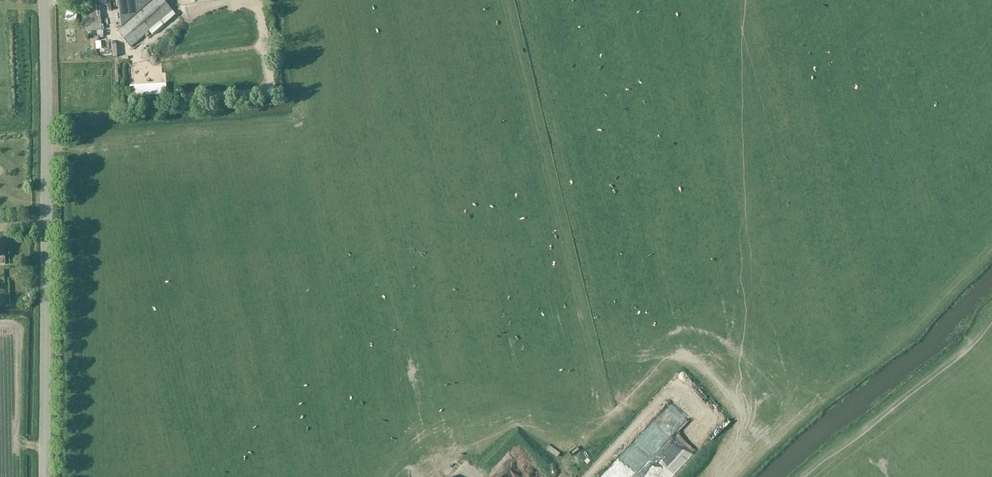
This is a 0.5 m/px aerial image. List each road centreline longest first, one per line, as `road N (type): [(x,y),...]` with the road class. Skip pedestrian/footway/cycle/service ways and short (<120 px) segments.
road 1 (tertiary): [(45,476),(43,0)]

